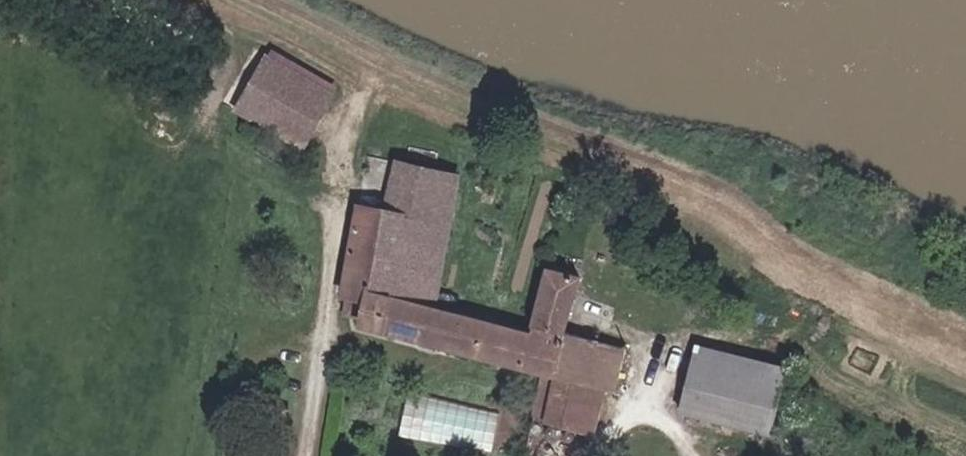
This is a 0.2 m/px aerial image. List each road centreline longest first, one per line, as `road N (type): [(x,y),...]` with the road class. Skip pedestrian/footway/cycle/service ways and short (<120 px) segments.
road 1 (track): [(313,455),(335,223),(375,71)]

